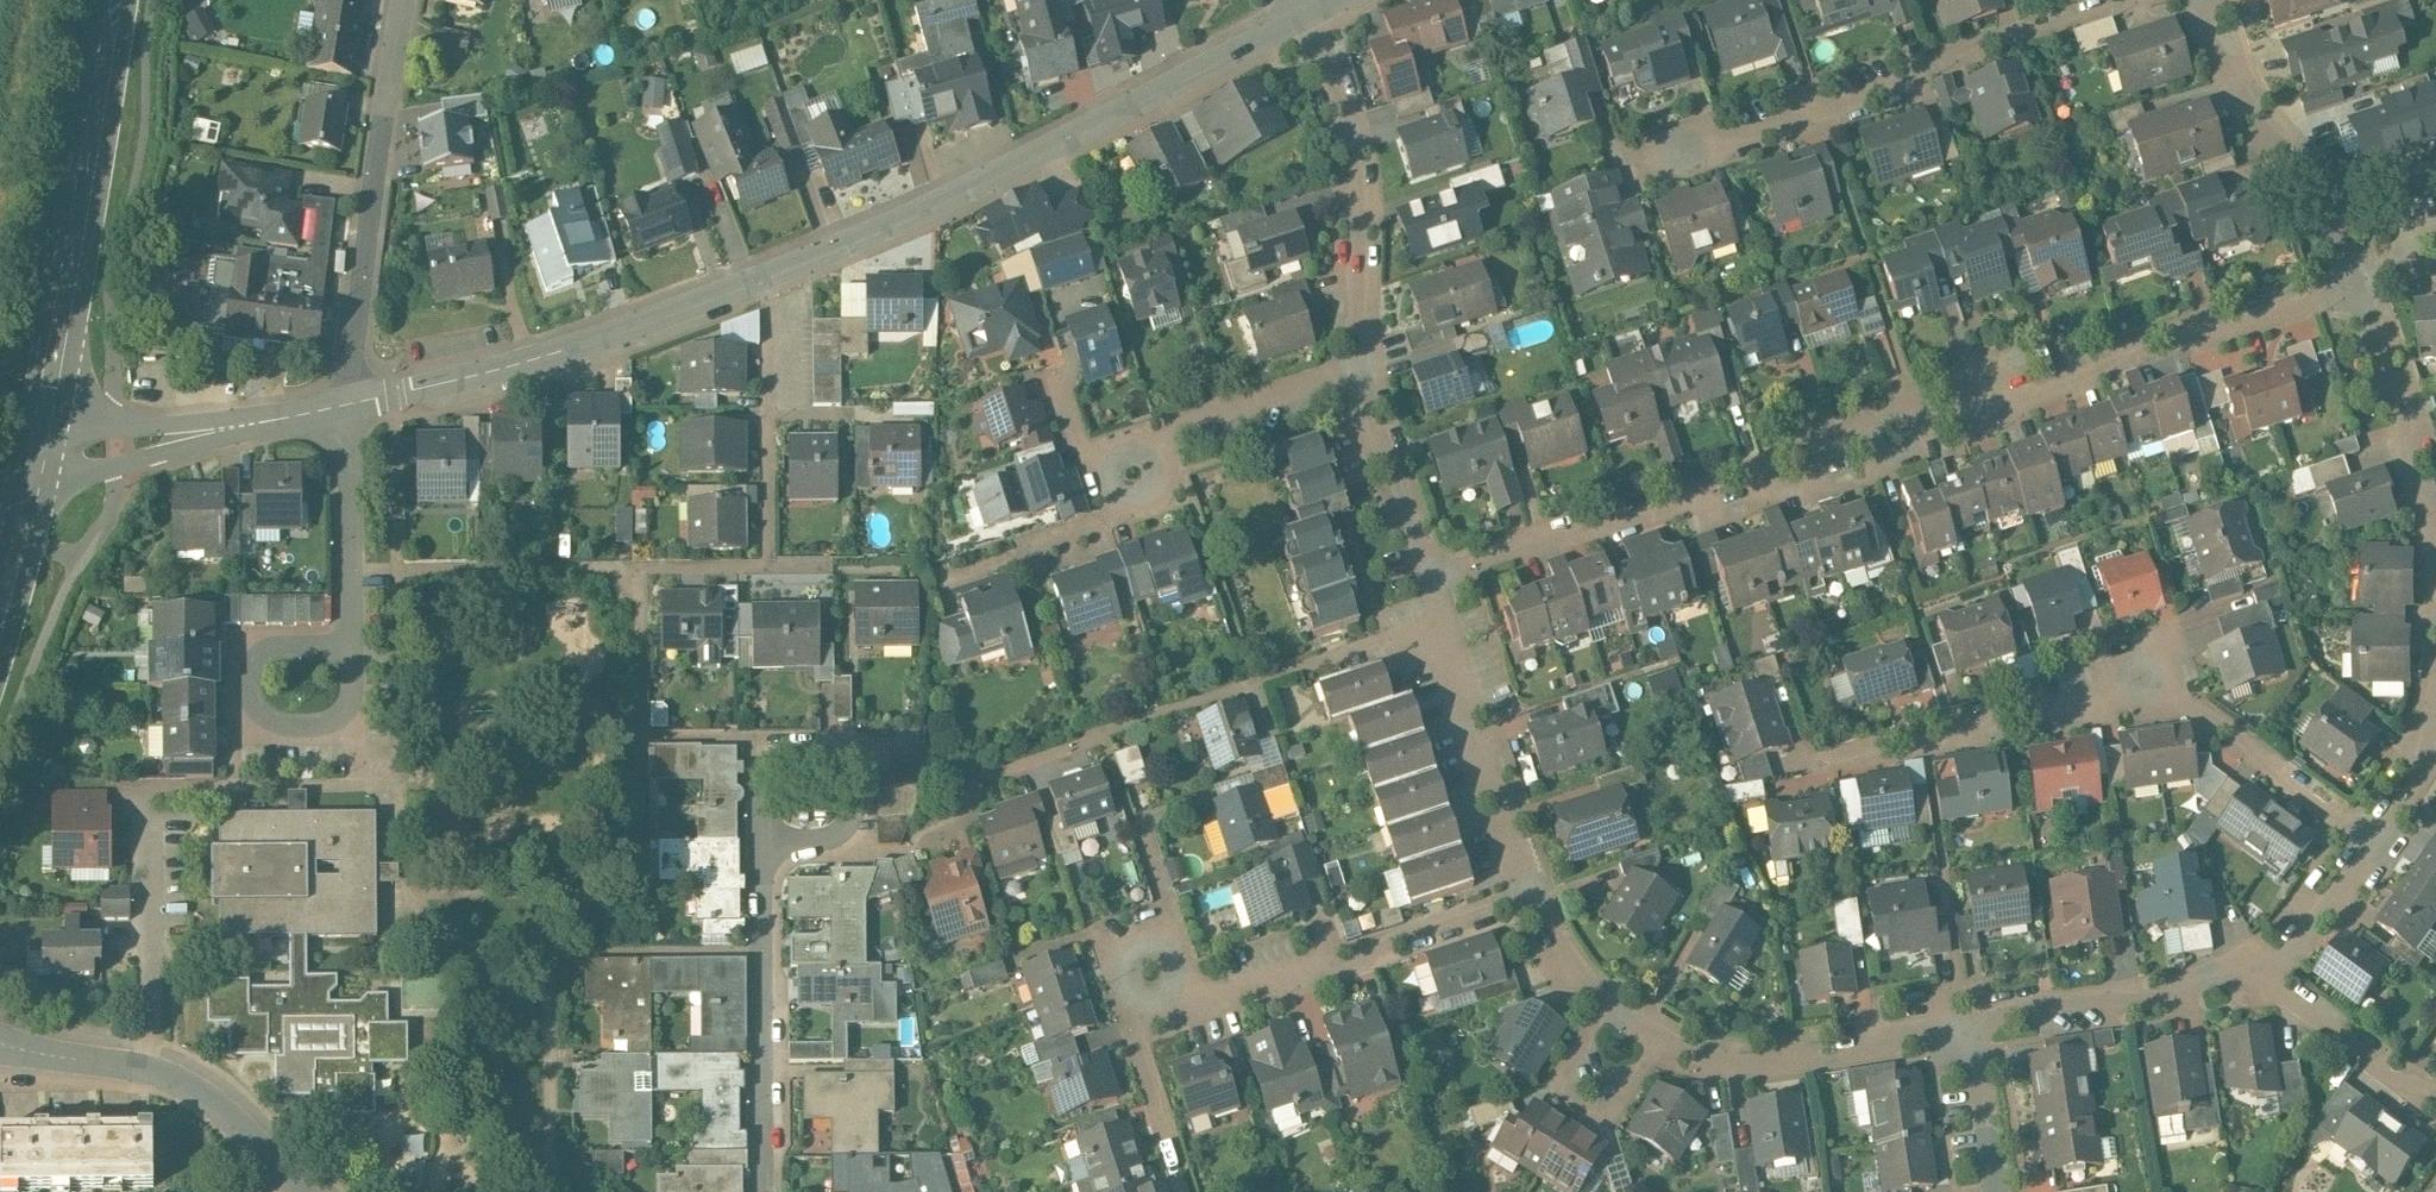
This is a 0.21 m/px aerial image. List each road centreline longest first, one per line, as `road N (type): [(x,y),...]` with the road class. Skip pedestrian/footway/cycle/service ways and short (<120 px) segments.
road 1 (residential): [(1424,574),(1860,441),(2349,276)]
road 2 (residential): [(2366,834),(2199,712),(2116,697),(1951,727),(1820,764)]
road 3 (residential): [(766,276),(975,186),(1299,20)]
road 4 (residential): [(1967,1025),(1739,1060),(1666,1047),(1607,1013),(1561,965),(1531,895)]
road 5 (residential): [(2126,0),(1652,151)]
road 6 (residential): [(1439,622),(981,776)]
road 7 (secondary): [(115,0),(36,467)]
road 8 (residential): [(348,403),(578,346),(766,276)]
road 9 (residential): [(348,403),(405,0)]
road 10 (residential): [(1531,895),(1161,1018)]
road 11 (residential): [(1361,380),(1351,155),(1299,20)]
road 12 (residential): [(308,1191),(233,1115),(194,1087),(128,1061),(0,1042)]
road 13 (residential): [(765,836),(763,1191)]
road 14 (residential): [(765,836),(843,834),(856,825),(861,761),(838,738),(764,739),(765,801)]
road 15 (residential): [(36,467),(348,403)]
road 16 (residential): [(2209,0),(2250,109),(2311,183),(2349,276)]
road 17 (residential): [(2263,974),(1967,1025)]
road 18 (residential): [(1531,895),(1439,622)]
road 19 (residential): [(766,276),(768,564)]
road 20 (residential): [(350,645),(265,651),(248,679),(255,706),(279,723),(328,723),(351,691)]
road 21 (residential): [(1361,380),(1117,466)]
road 22 (residential): [(2349,276),(2435,515)]
road 23 (residential): [(350,645),(348,403)]
road 24 (residential): [(2263,974),(2435,1101)]
road 25 (residential): [(1424,574),(1361,380)]
road 26 (residential): [(2366,834),(2263,974)]
road 27 (residential): [(1967,1025),(1992,1191)]
road 28 (residential): [(1161,1018),(1131,1027),(1171,1141)]
road 29 (secondary): [(36,467),(0,614)]
road 30 (residential): [(1117,466),(1107,517),(1021,549)]
road 31 (residential): [(2435,731),(2366,834)]

